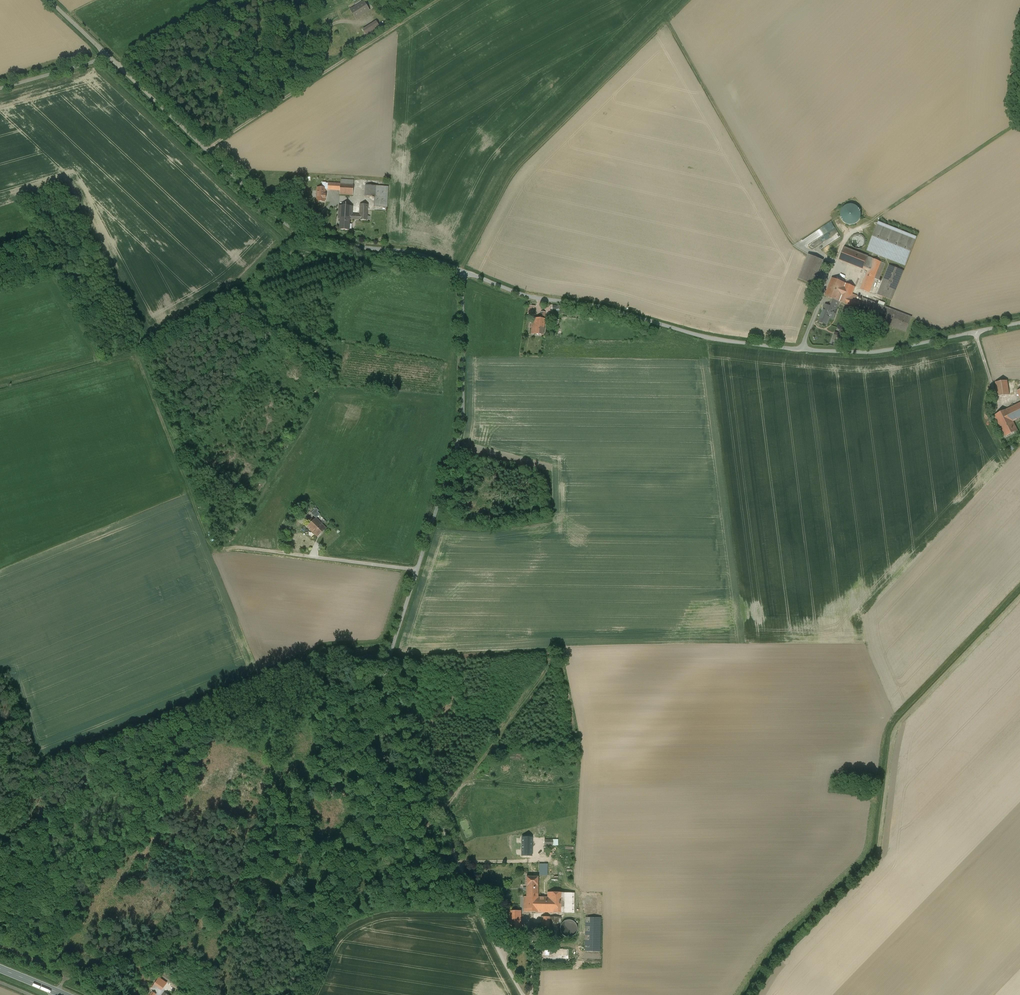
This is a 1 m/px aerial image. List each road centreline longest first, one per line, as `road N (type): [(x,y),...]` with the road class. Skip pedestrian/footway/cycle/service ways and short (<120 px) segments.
road 1 (unclassified): [(461,271),(461,428),(385,692),(521,994)]
road 2 (track): [(56,991),(67,976),(411,854),(562,654)]
road 3 (unclassified): [(461,271),(523,294),(709,338),(802,350),(875,351),(1019,321)]
road 4 (unclassified): [(103,52),(283,225),(419,253),(461,271)]
road 5 (track): [(418,570),(213,548),(138,359)]
road 6 (track): [(663,15),(793,240),(836,262)]
road 7 (track): [(204,149),(436,0)]
road 8 (track): [(1019,121),(852,232),(835,268)]

